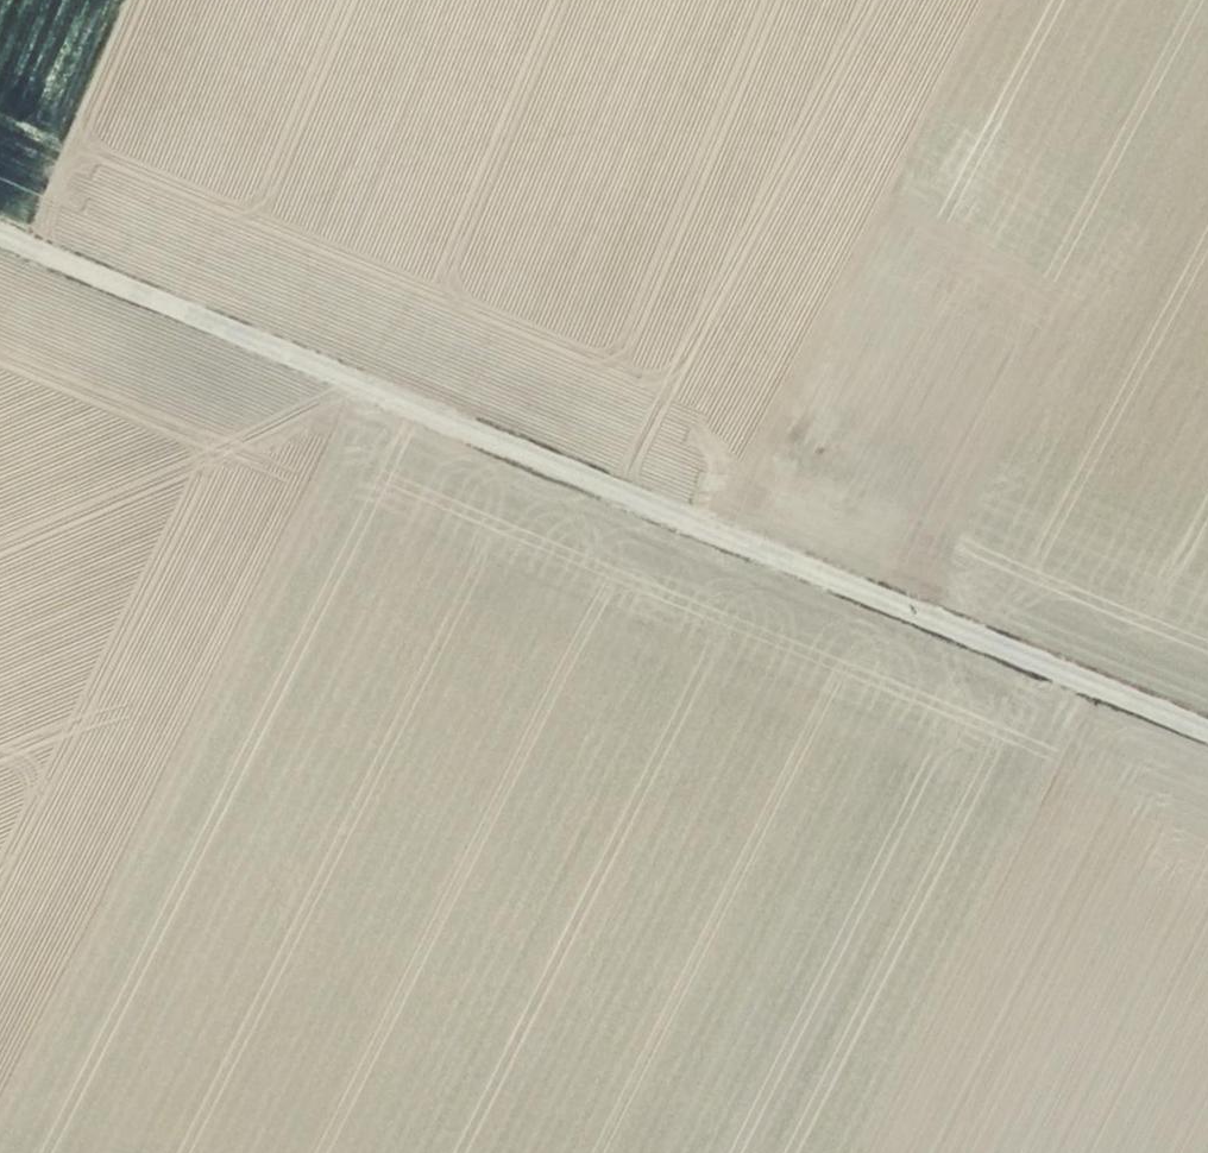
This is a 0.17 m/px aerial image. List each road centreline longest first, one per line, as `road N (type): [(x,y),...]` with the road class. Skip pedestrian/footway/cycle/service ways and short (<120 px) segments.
road 1 (unclassified): [(0,236),(1207,733)]

